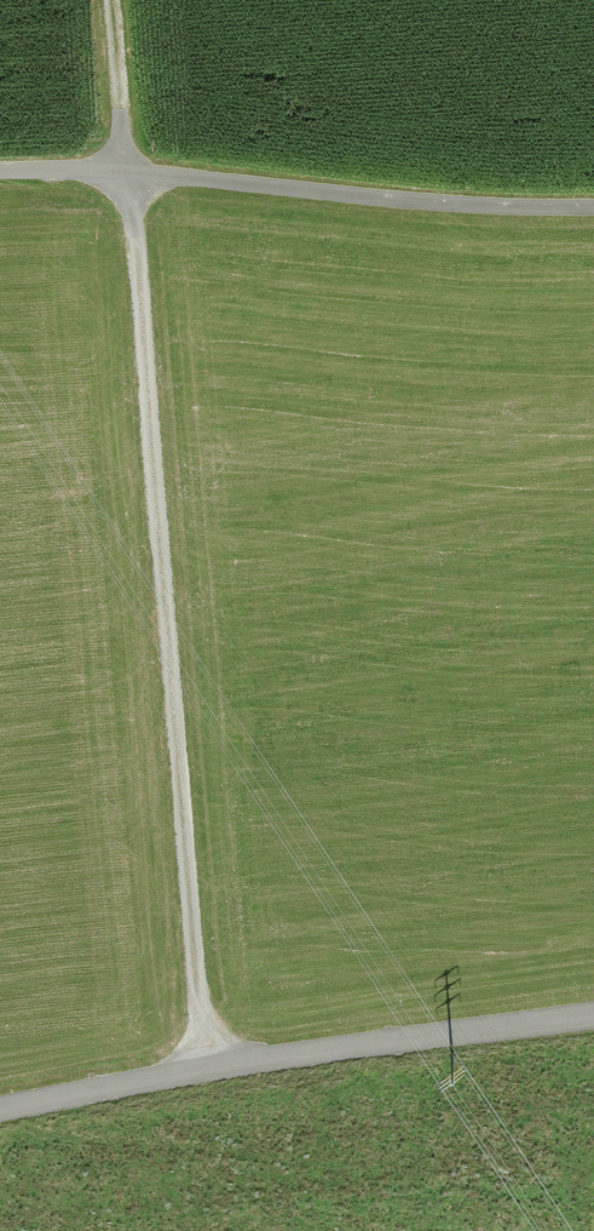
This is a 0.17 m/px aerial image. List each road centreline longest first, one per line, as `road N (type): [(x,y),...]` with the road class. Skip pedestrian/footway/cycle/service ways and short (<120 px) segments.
road 1 (track): [(111,0),(205,1069)]
road 2 (unclassified): [(0,1109),(205,1069),(593,1012)]
road 3 (track): [(593,203),(366,199),(124,169),(0,172)]

